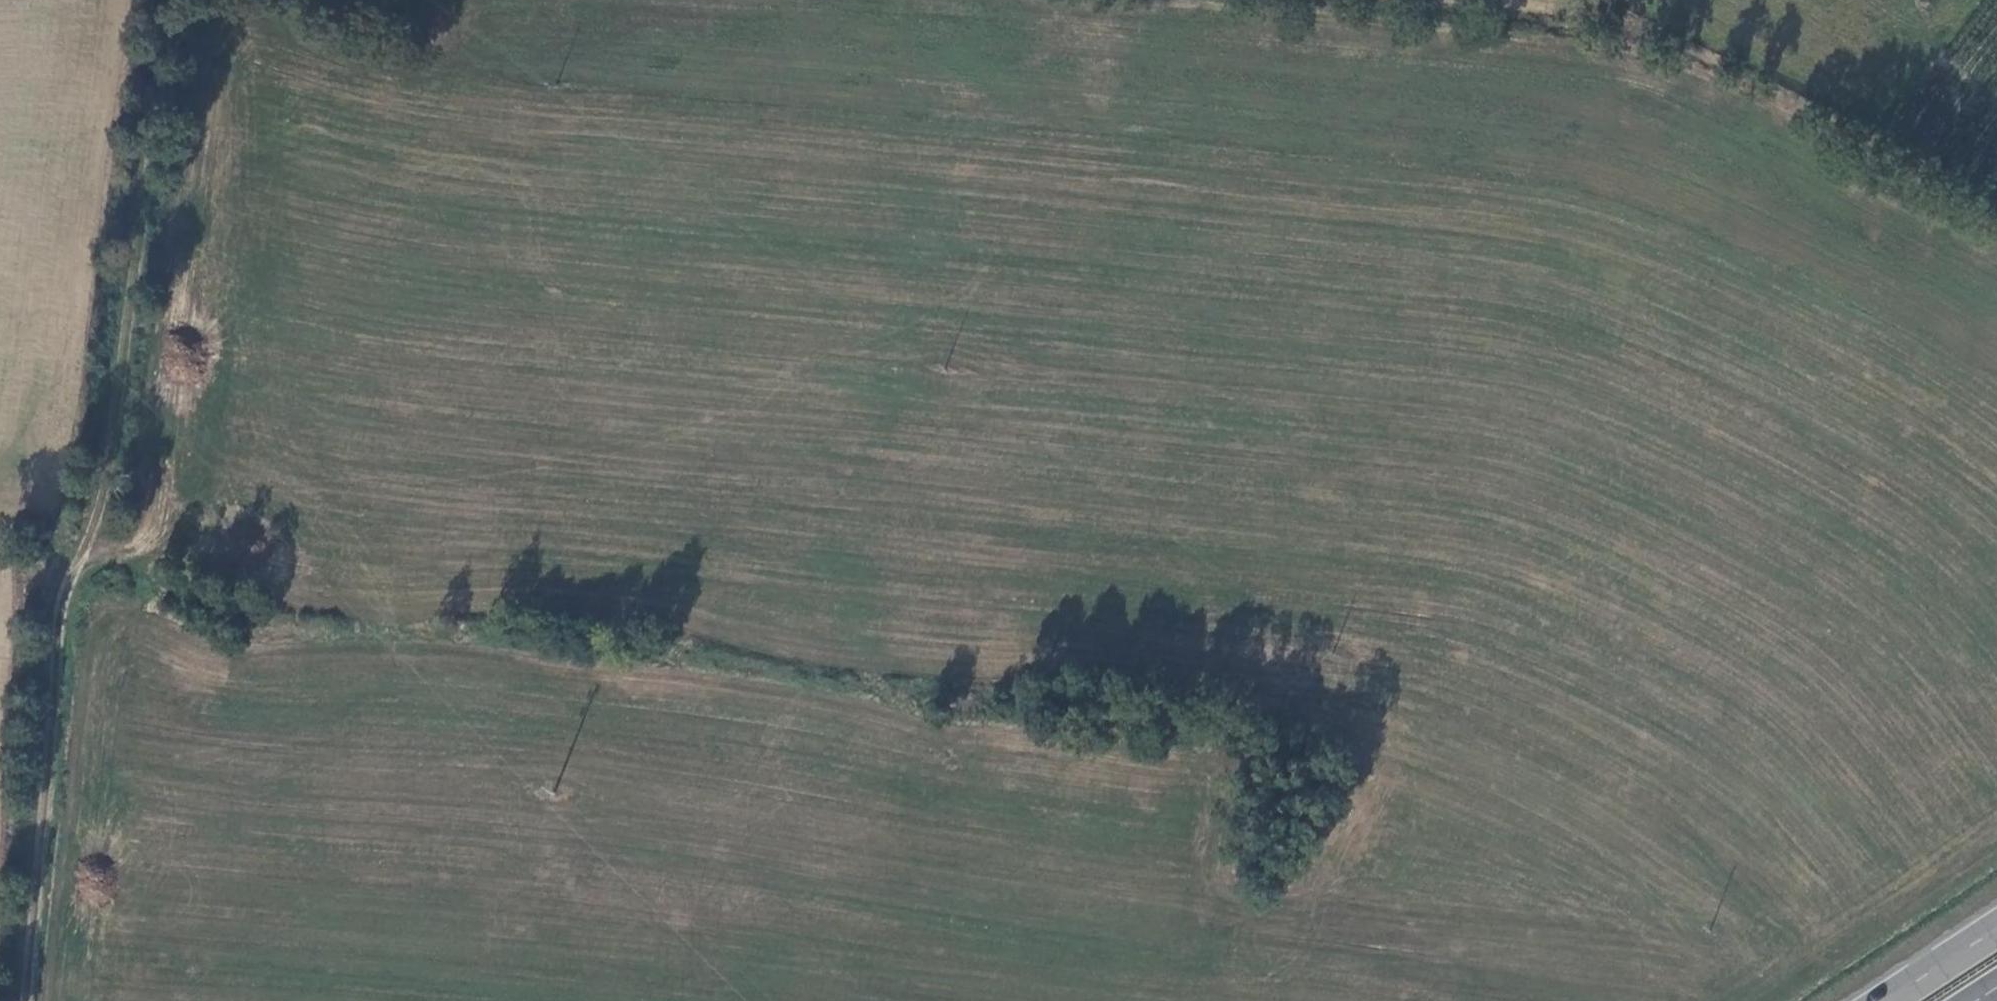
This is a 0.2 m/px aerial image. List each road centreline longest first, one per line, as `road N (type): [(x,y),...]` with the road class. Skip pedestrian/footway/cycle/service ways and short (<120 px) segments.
road 1 (track): [(17,1000),(64,570),(146,290),(163,0)]
road 2 (trunk): [(1996,932),(1889,1000)]

